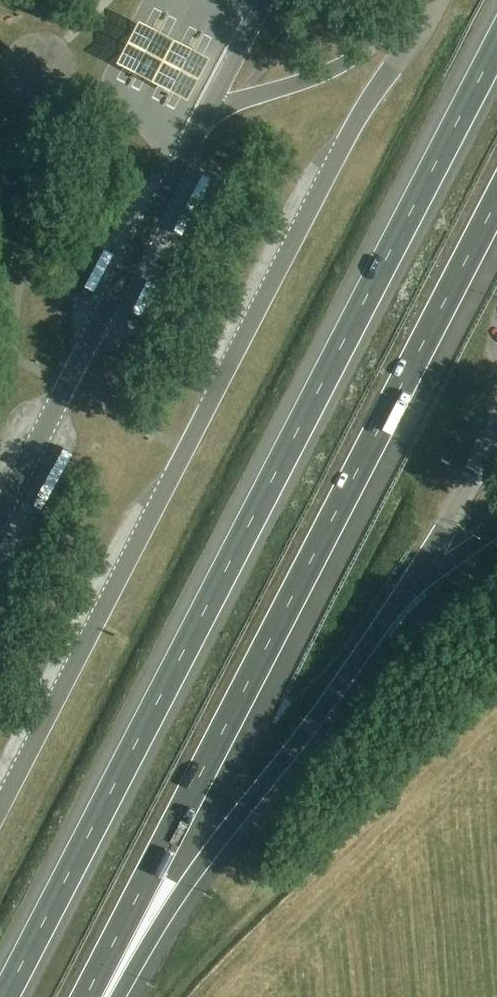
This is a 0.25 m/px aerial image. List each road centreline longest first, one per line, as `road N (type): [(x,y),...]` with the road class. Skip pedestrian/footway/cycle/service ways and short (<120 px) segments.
road 1 (motorway): [(496,46),(5,996)]
road 2 (motorway): [(86,996),(496,202)]
road 3 (motorway): [(119,996),(205,860),(414,583)]

